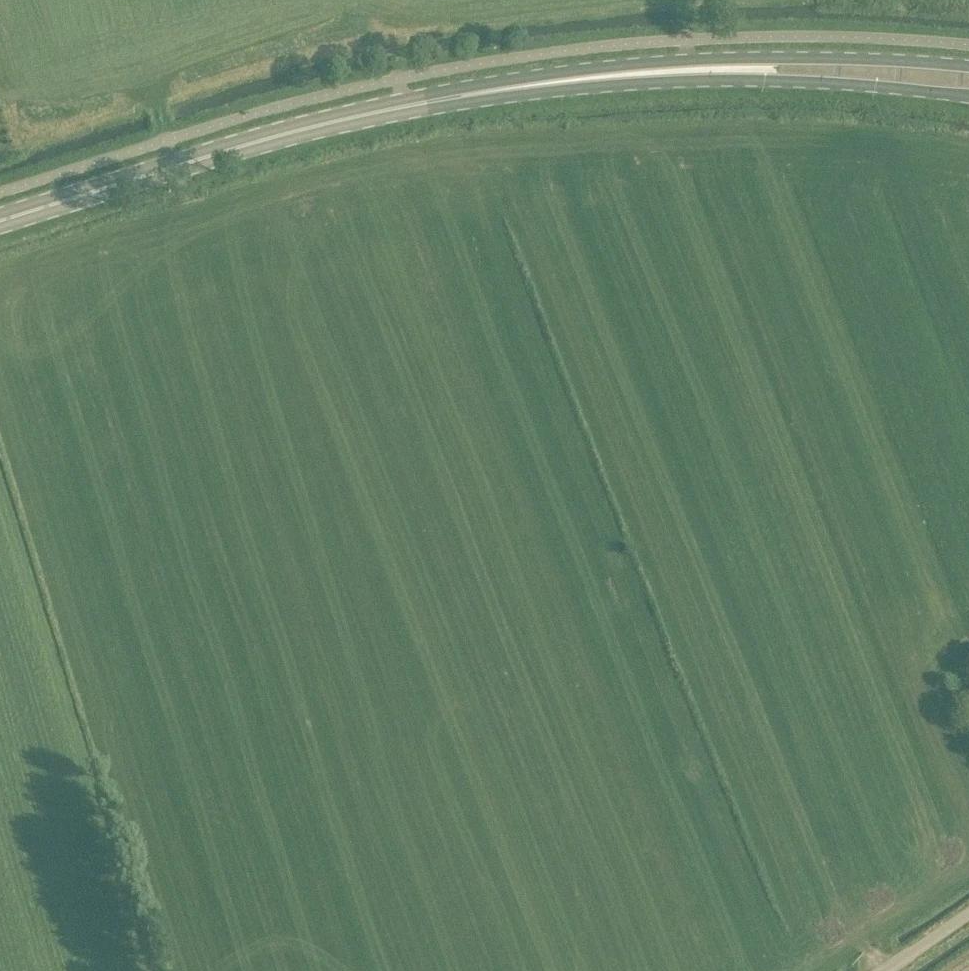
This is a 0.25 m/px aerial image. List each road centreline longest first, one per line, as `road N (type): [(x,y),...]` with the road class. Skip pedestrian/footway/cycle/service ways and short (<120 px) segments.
road 1 (primary): [(0,223),(366,121),(568,84),(858,64),(968,75)]

